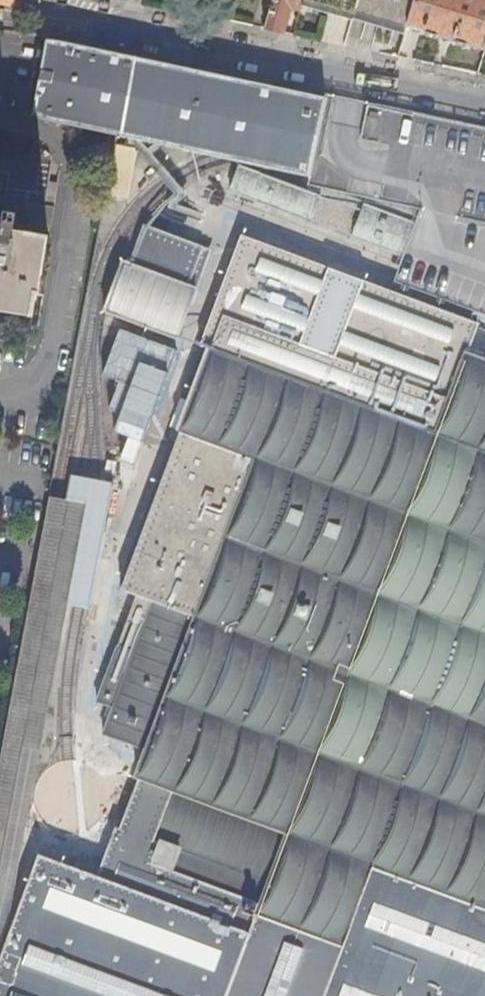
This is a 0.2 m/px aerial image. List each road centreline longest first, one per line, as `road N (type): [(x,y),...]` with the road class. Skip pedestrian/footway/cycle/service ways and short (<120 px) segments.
road 1 (residential): [(484,104),(0,2)]

